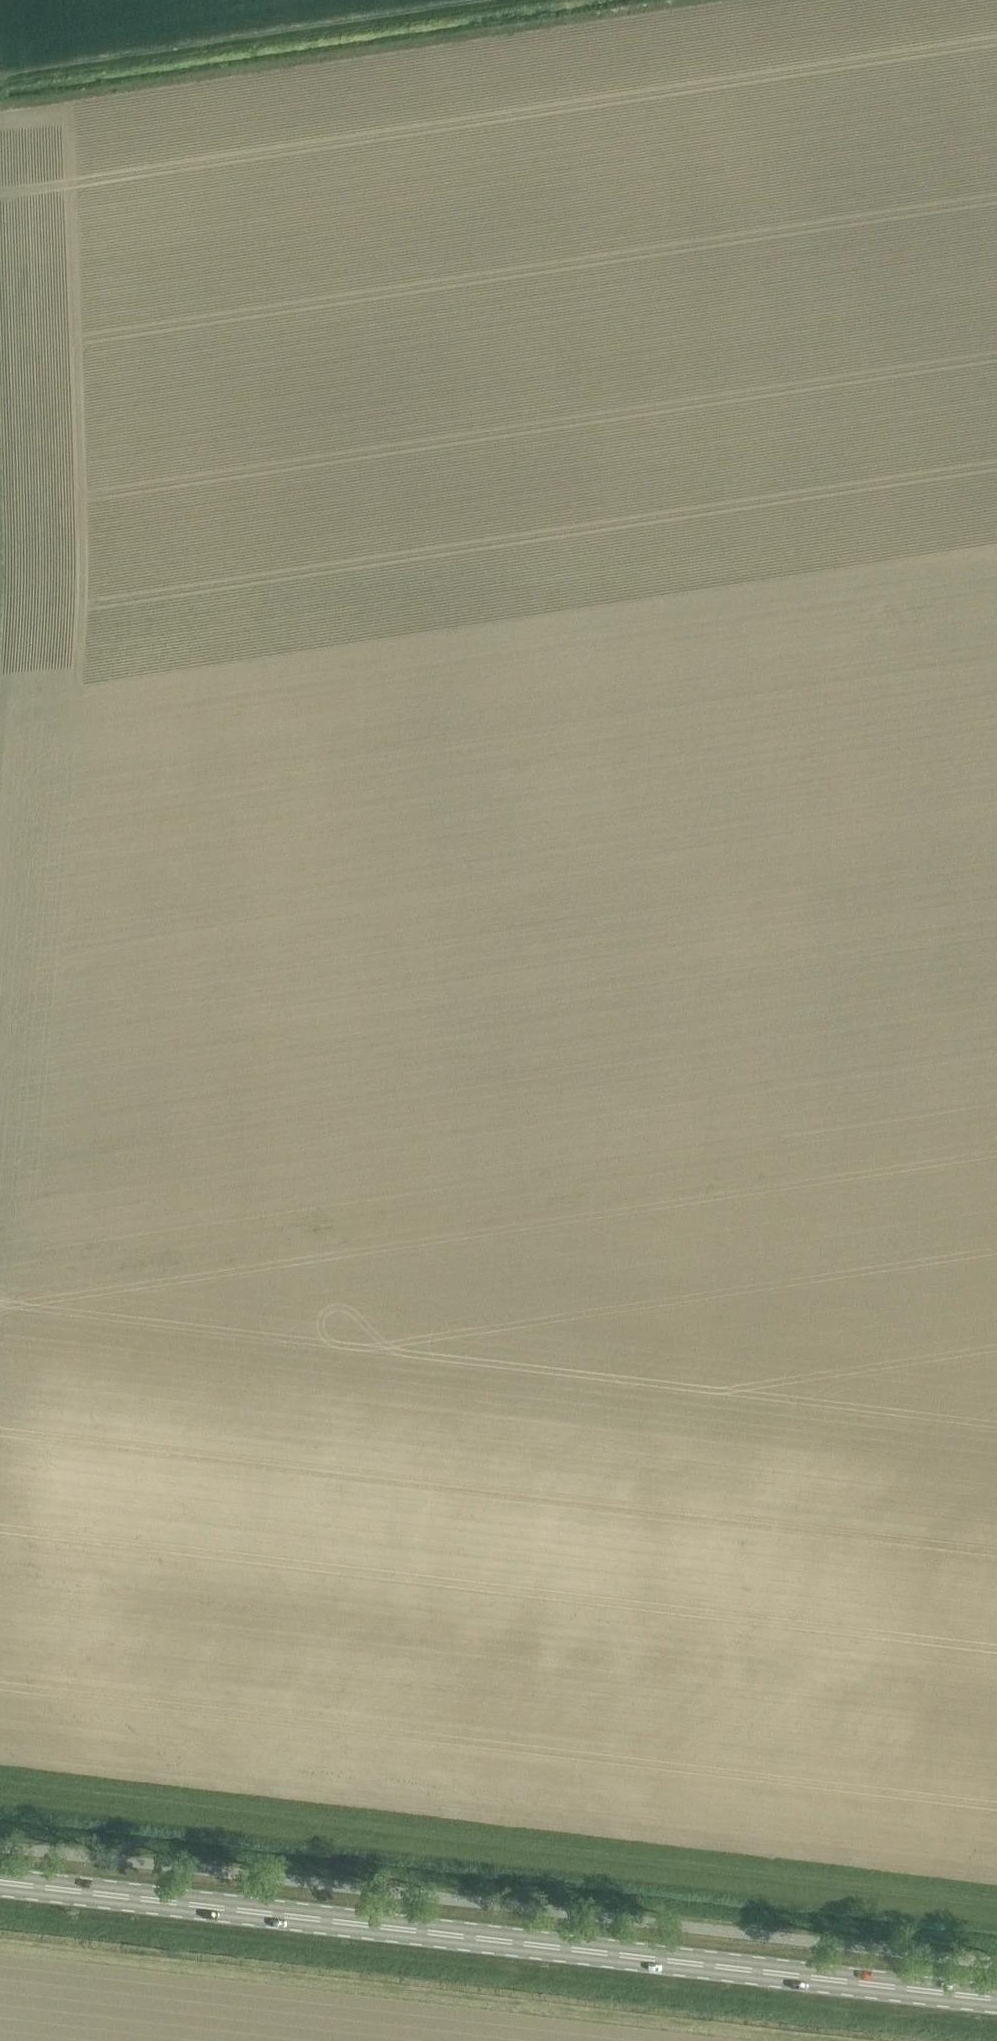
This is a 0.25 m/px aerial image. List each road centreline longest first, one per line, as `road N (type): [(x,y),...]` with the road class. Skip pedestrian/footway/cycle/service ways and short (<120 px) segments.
road 1 (primary): [(996,1998),(0,1882)]

